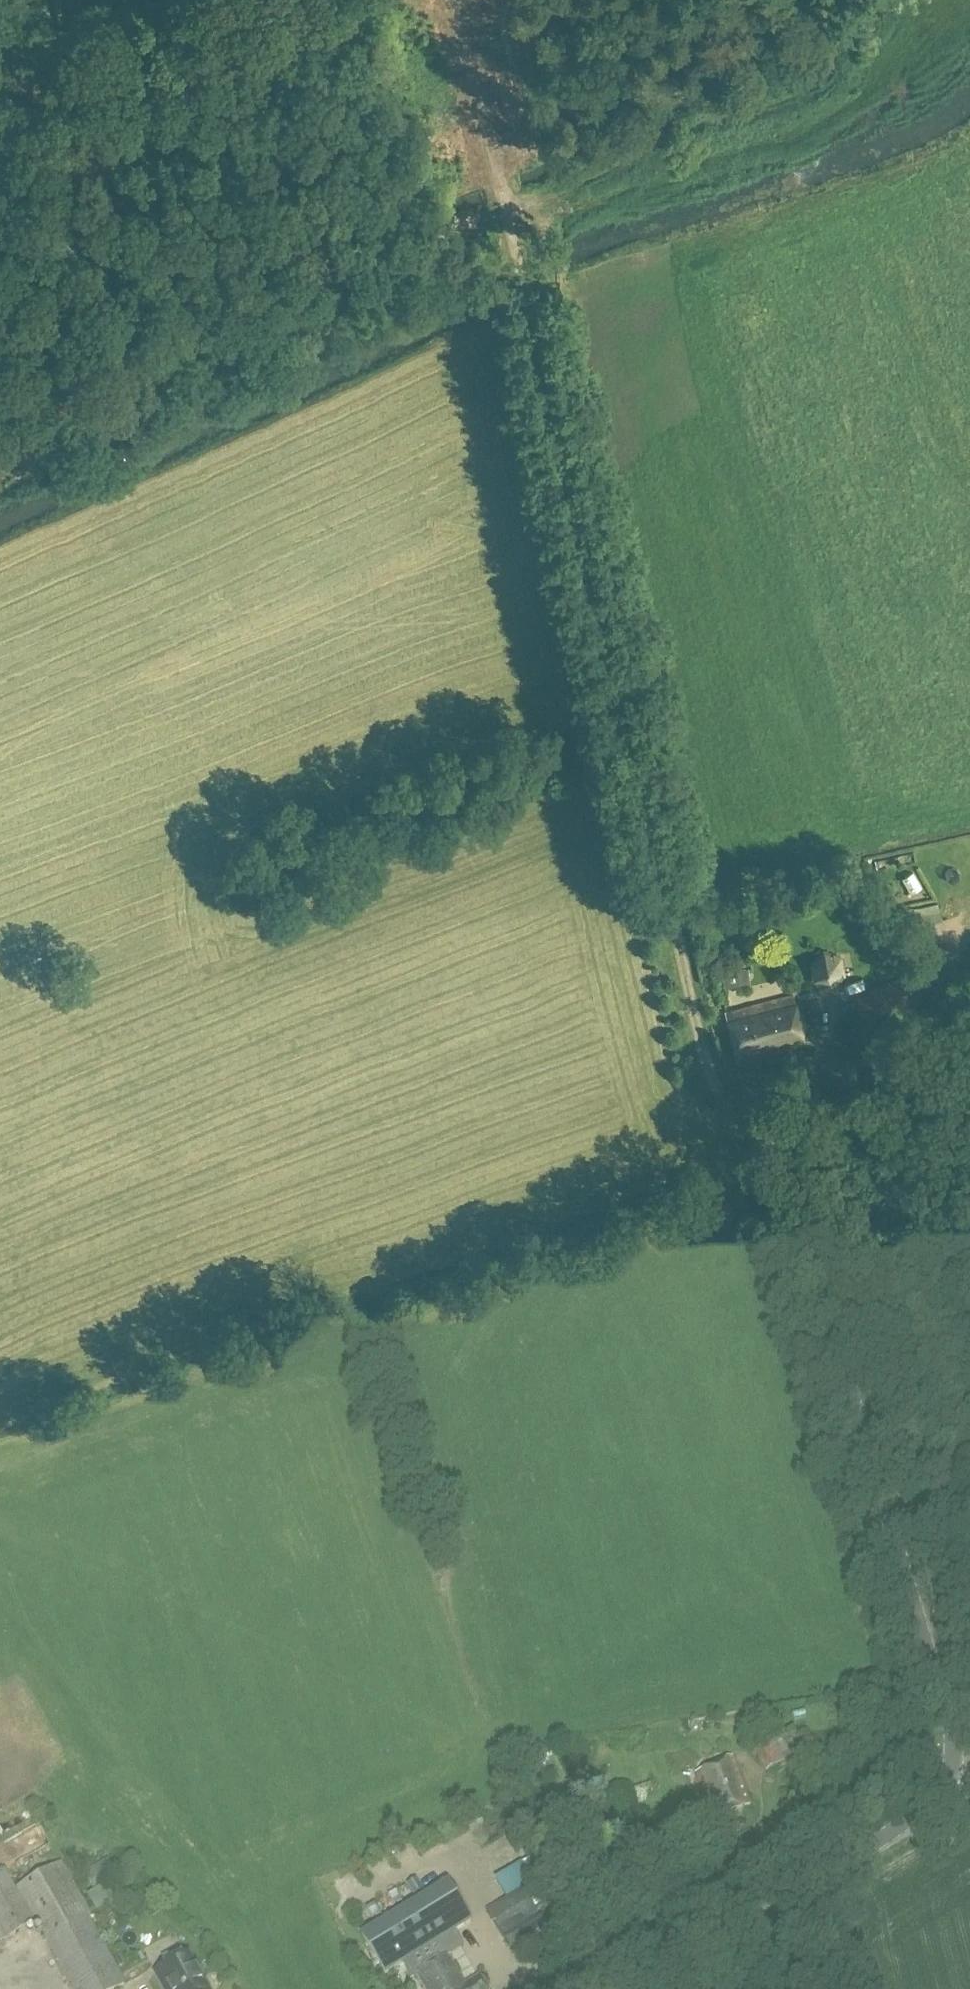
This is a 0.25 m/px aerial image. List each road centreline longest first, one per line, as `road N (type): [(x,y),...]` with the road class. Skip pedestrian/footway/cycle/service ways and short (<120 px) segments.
road 1 (tertiary): [(667,1988),(930,1806),(944,1783),(948,1730),(793,1169),(793,1115),(825,1088),(969,1029)]
road 2 (track): [(453,0),(707,1054),(726,1087),(793,1115)]

